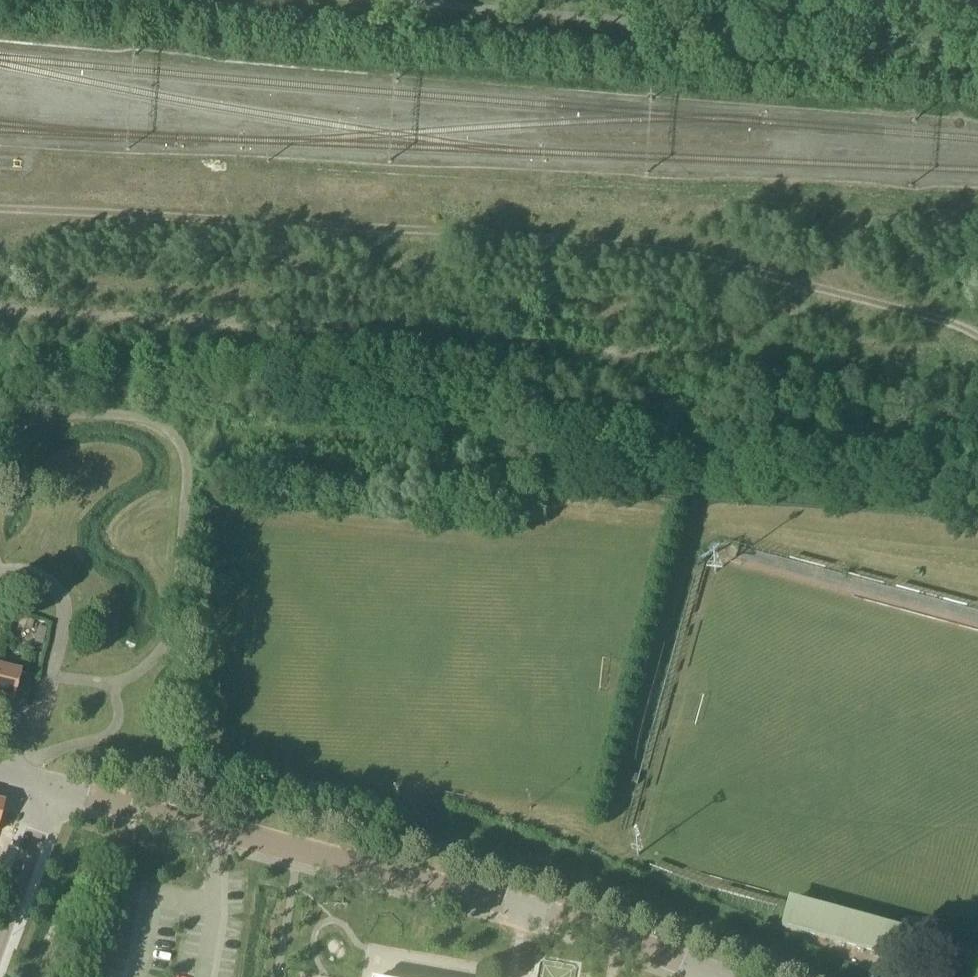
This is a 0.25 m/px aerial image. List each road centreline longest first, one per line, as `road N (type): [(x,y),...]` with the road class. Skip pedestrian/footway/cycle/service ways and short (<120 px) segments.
road 1 (residential): [(677,976),(557,926),(37,786)]

